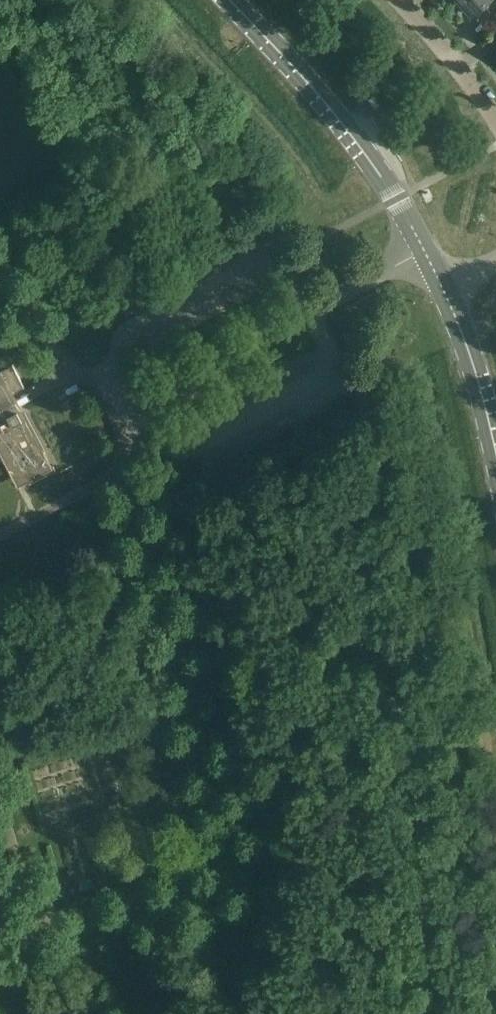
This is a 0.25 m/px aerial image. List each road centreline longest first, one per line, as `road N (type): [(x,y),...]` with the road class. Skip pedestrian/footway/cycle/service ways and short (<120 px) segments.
road 1 (tertiary): [(446,289),(352,136),(233,0)]
road 2 (tertiary): [(495,461),(446,289)]
road 3 (residential): [(495,119),(411,0)]

